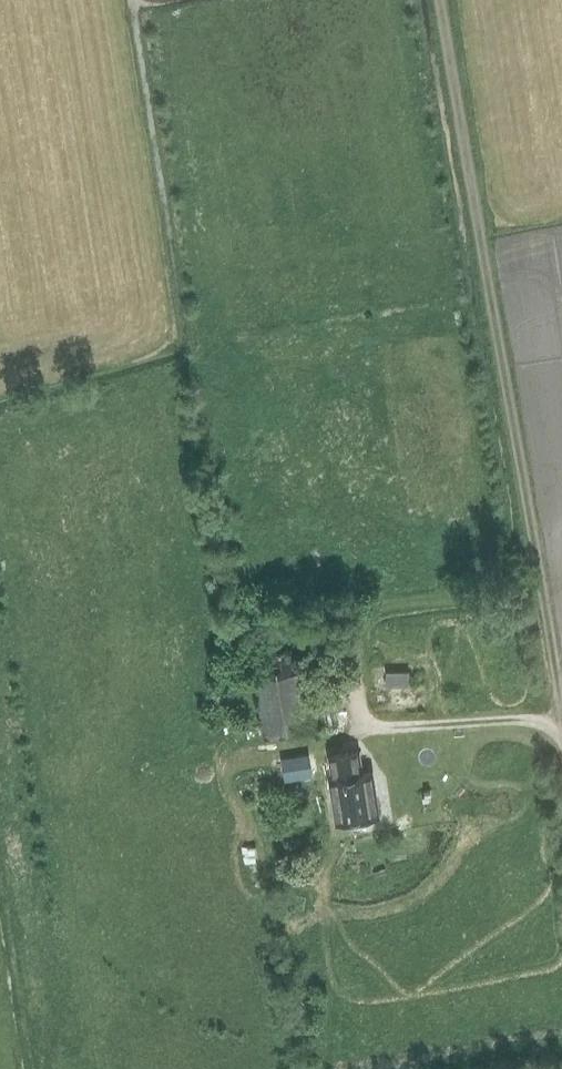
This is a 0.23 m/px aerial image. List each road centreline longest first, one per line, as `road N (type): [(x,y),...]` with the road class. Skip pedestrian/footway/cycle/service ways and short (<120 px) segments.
road 1 (track): [(561,721),(442,0)]

